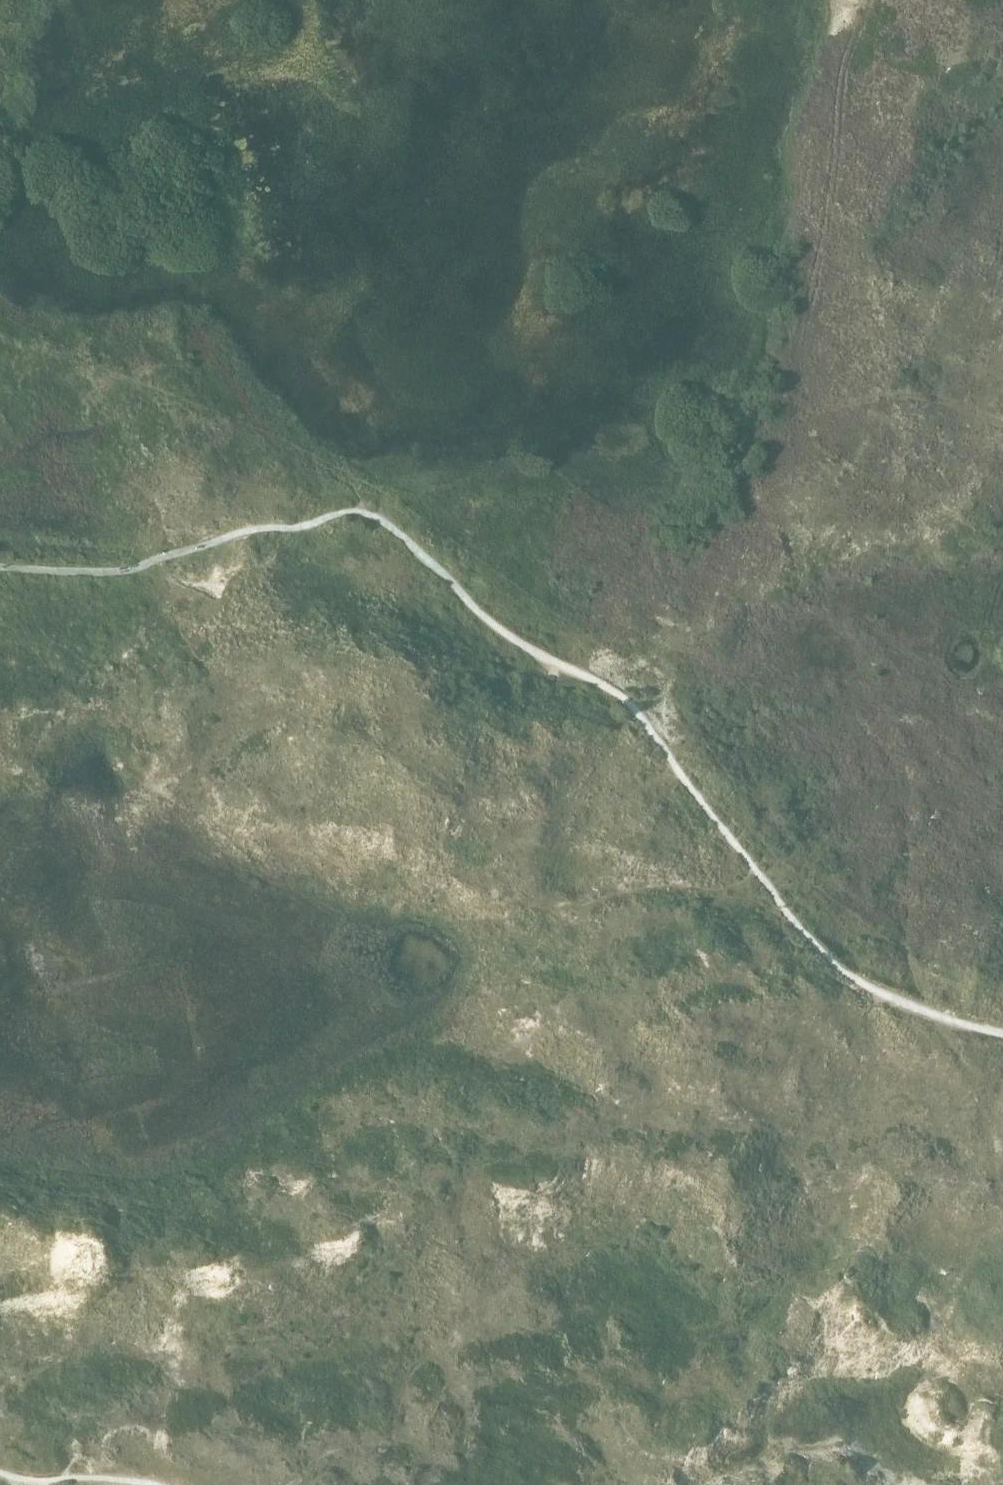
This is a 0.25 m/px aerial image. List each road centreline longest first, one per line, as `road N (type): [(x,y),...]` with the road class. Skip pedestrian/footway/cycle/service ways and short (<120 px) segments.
road 1 (track): [(1002,424),(914,391),(811,418),(793,389),(835,178),(843,79),(869,0)]

